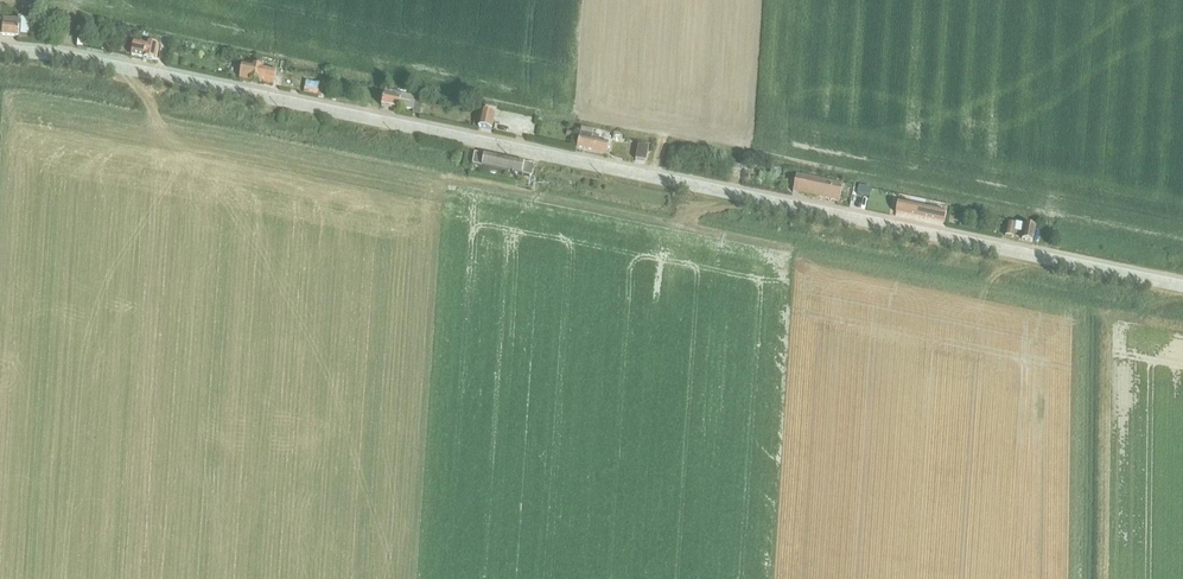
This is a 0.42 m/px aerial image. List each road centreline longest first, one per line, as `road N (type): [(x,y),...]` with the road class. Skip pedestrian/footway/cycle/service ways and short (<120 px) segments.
road 1 (residential): [(1182,287),(85,61),(0,52)]

